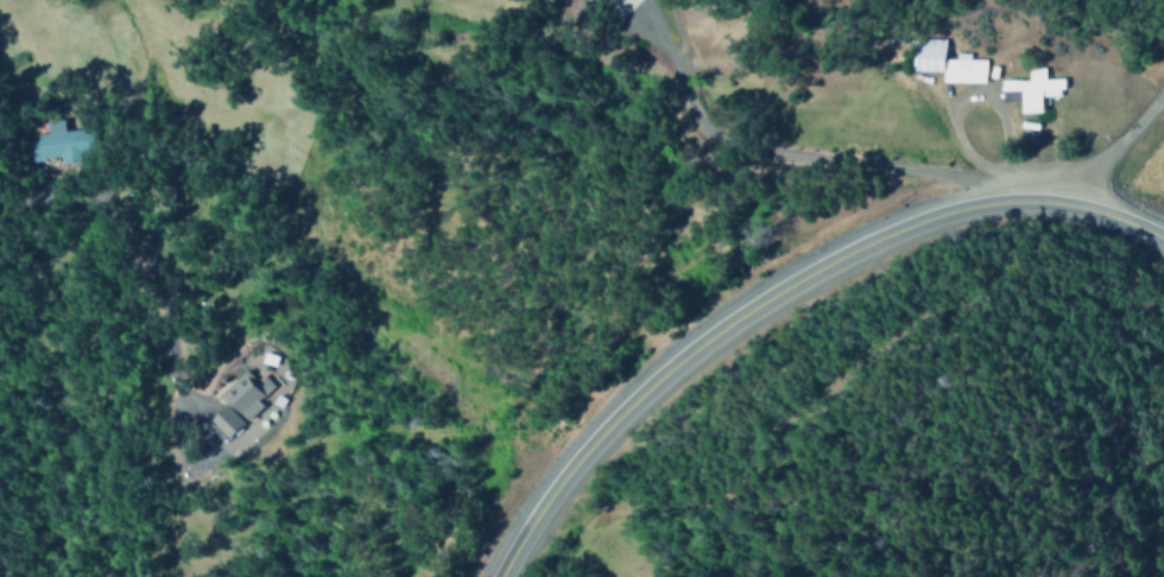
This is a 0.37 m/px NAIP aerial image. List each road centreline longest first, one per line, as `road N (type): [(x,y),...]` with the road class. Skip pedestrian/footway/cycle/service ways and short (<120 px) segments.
road 1 (secondary): [(502,576),(607,426),(670,366),(789,281),(947,208),(1027,195),(1112,213),(1163,235)]
road 2 (residential): [(1075,203),(1163,95)]

